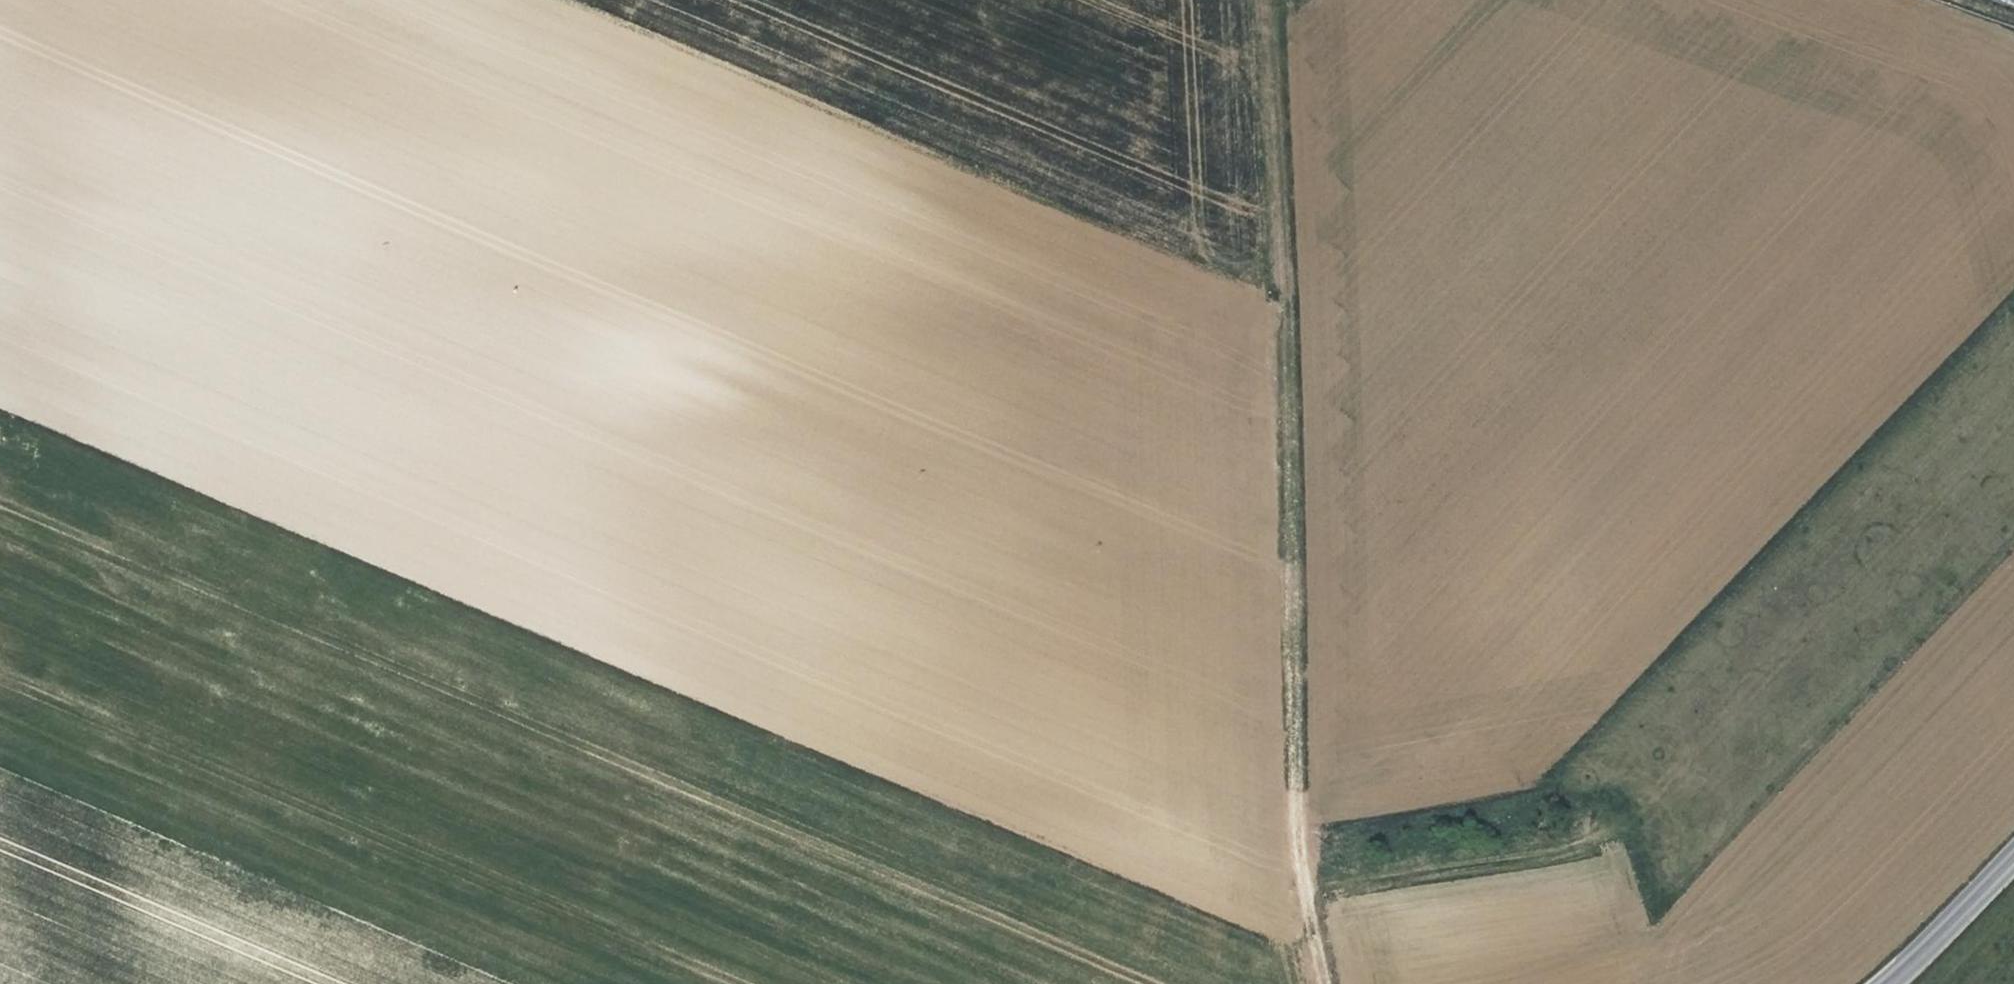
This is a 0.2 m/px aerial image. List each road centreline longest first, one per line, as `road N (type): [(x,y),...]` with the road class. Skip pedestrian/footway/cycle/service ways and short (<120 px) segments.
road 1 (track): [(1271,0),(1296,877),(1322,983)]
road 2 (tertiary): [(1880,983),(2013,850)]

